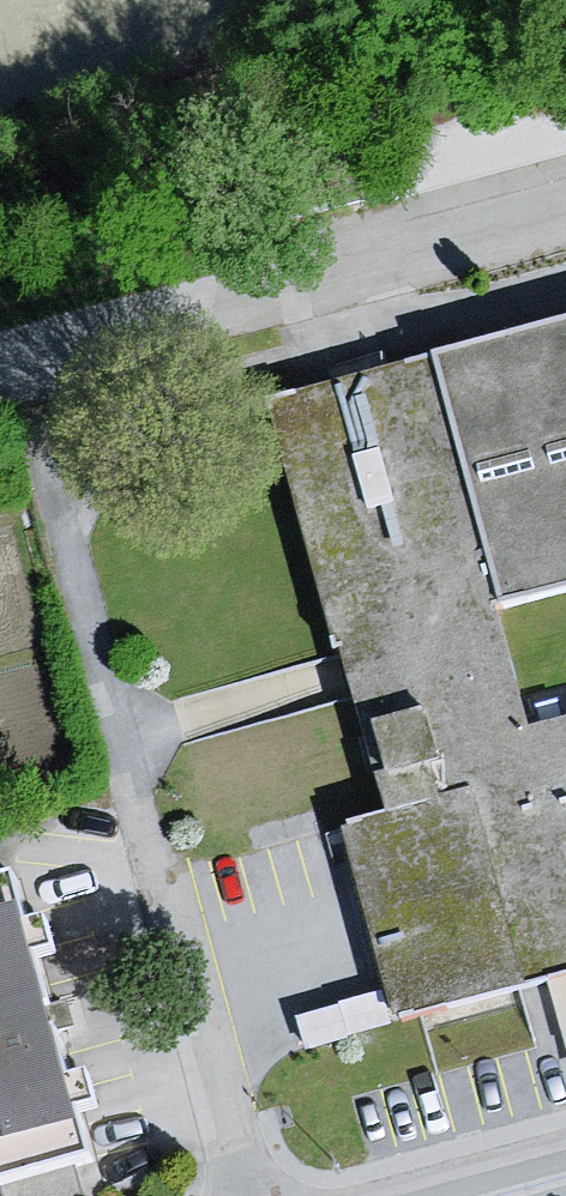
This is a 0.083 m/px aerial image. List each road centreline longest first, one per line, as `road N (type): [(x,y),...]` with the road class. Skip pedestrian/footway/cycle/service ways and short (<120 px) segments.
road 1 (residential): [(245,1195),(17,356)]
road 2 (residential): [(565,200),(17,356)]

